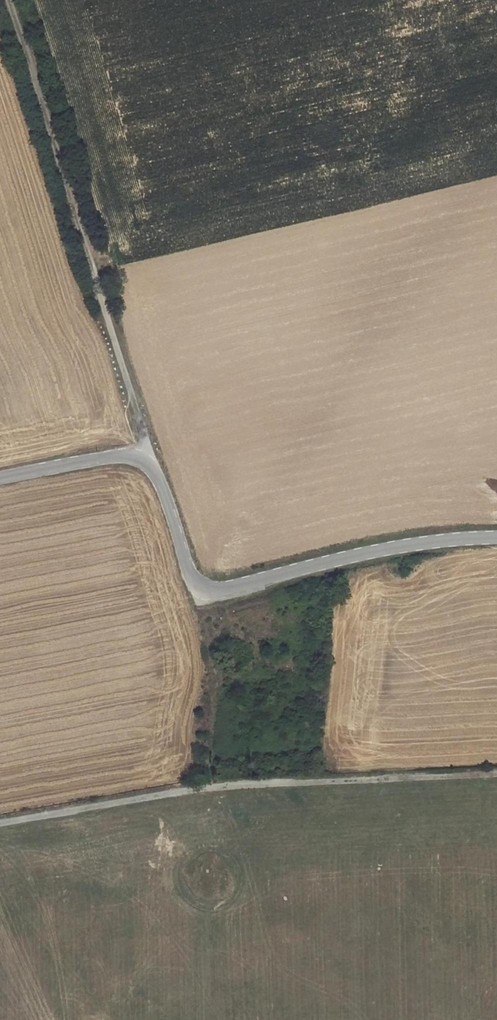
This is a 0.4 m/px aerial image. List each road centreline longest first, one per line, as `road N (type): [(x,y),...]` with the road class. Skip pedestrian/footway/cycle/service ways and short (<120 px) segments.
road 1 (unclassified): [(496,537),(425,542),(202,590),(144,459),(121,455),(0,478)]
road 2 (unclassified): [(0,824),(206,787),(496,772)]
road 3 (track): [(144,459),(108,312),(6,0)]

